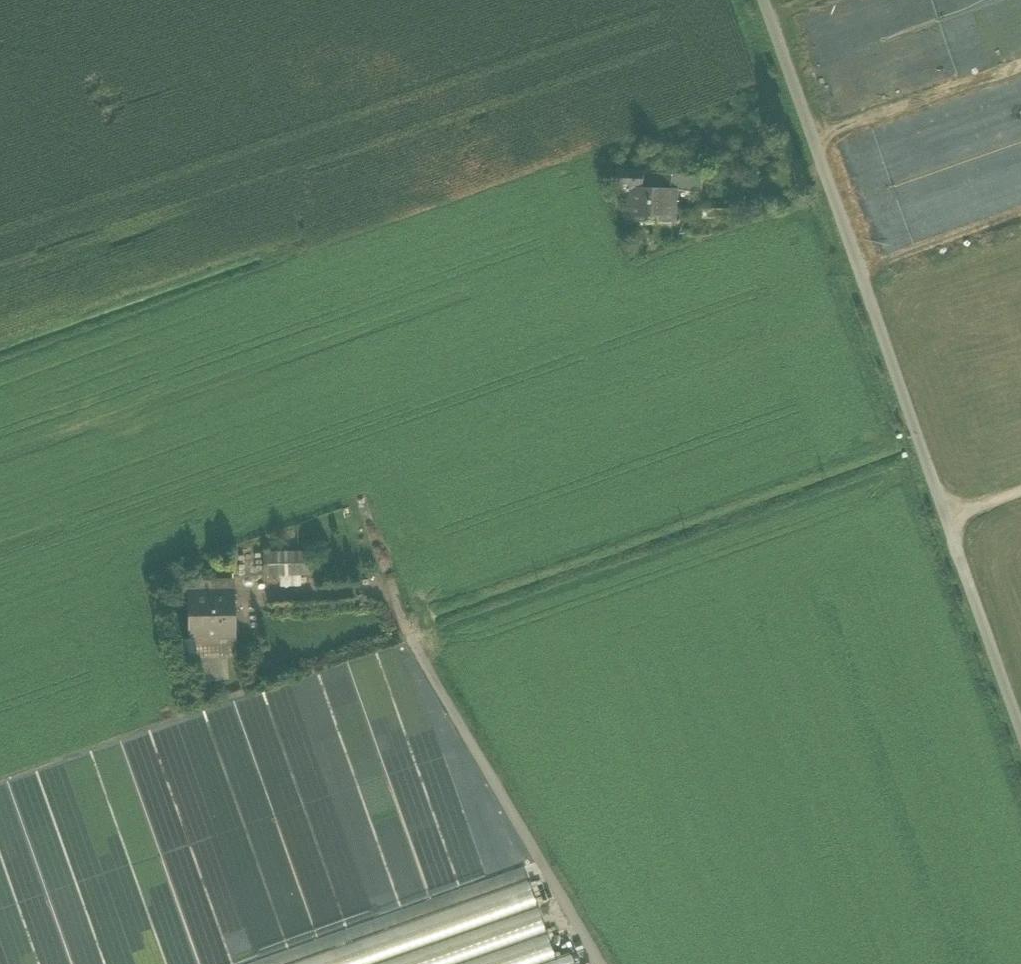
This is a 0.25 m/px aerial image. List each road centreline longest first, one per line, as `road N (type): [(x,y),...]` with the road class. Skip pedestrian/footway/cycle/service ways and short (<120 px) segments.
road 1 (unclassified): [(762,0),(945,520)]
road 2 (unclassified): [(600,963),(406,633),(364,504)]
road 3 (unclassified): [(945,520),(1020,733)]

